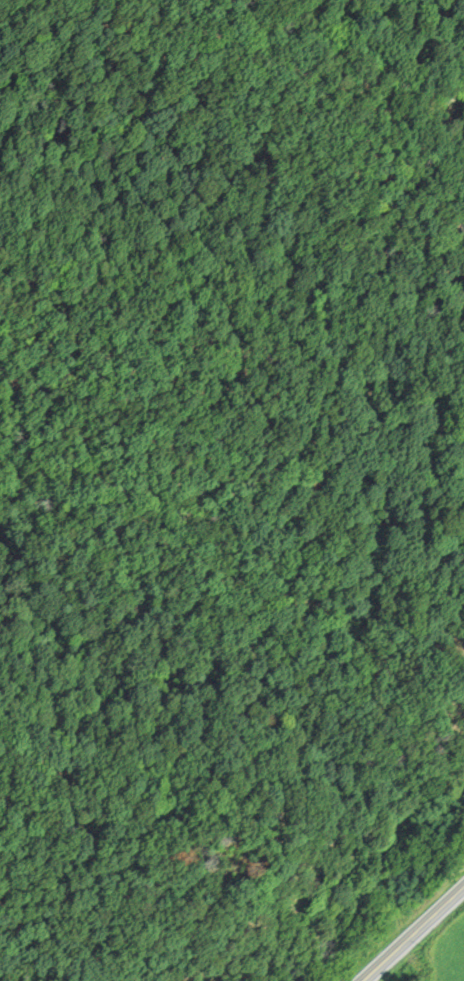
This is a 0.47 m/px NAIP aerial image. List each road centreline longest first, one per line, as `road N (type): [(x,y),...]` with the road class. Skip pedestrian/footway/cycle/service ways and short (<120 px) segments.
road 1 (primary): [(369,980),(460,896)]

